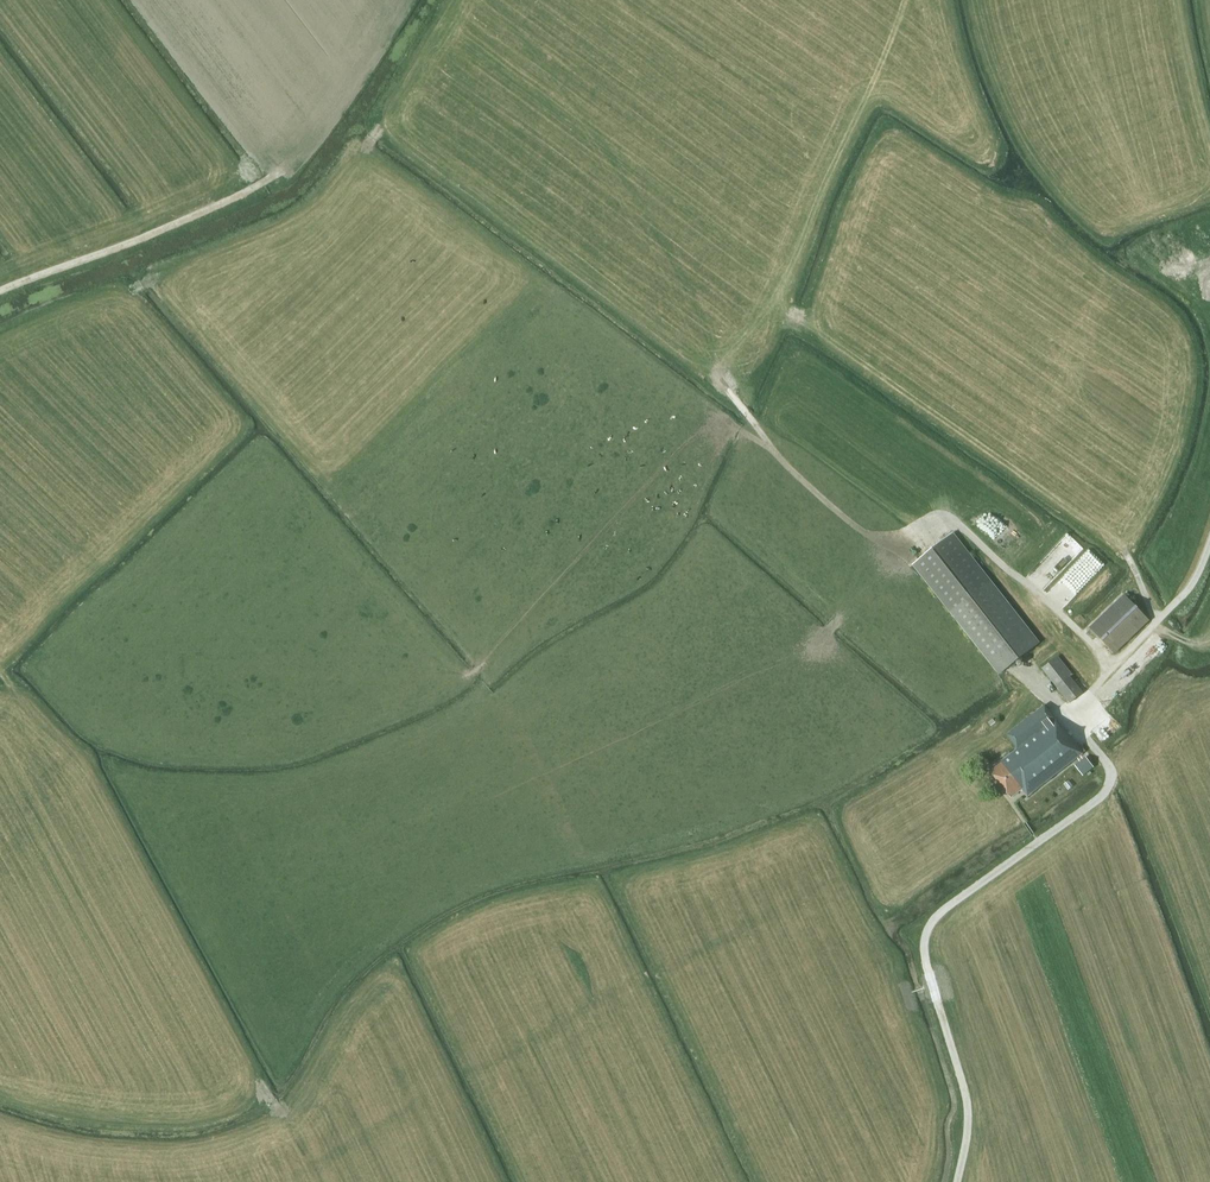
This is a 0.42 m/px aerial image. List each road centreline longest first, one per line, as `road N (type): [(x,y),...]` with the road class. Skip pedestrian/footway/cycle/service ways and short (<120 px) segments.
road 1 (track): [(282,171),(195,215),(0,292)]

